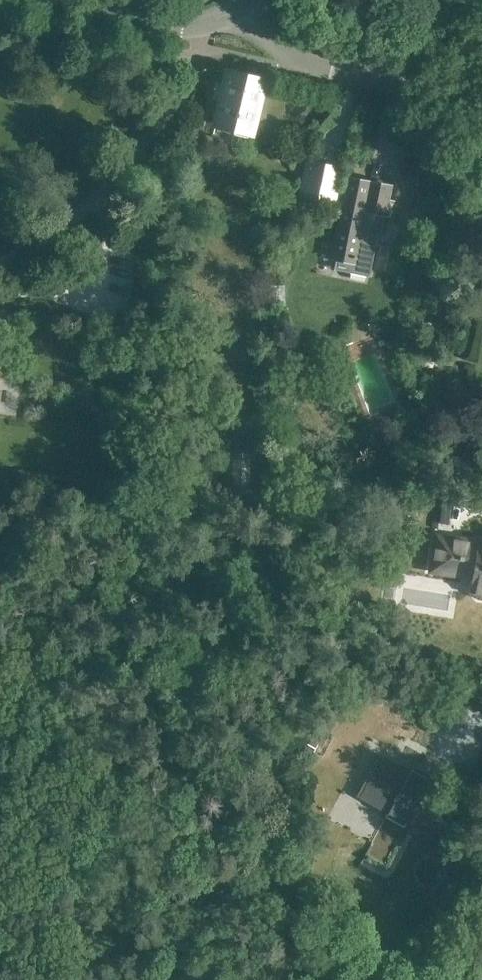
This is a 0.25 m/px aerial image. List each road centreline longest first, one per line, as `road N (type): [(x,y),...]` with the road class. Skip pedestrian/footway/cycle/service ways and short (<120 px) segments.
road 1 (residential): [(481,100),(321,63),(230,12)]
road 2 (tertiary): [(63,0),(178,26),(230,12)]

